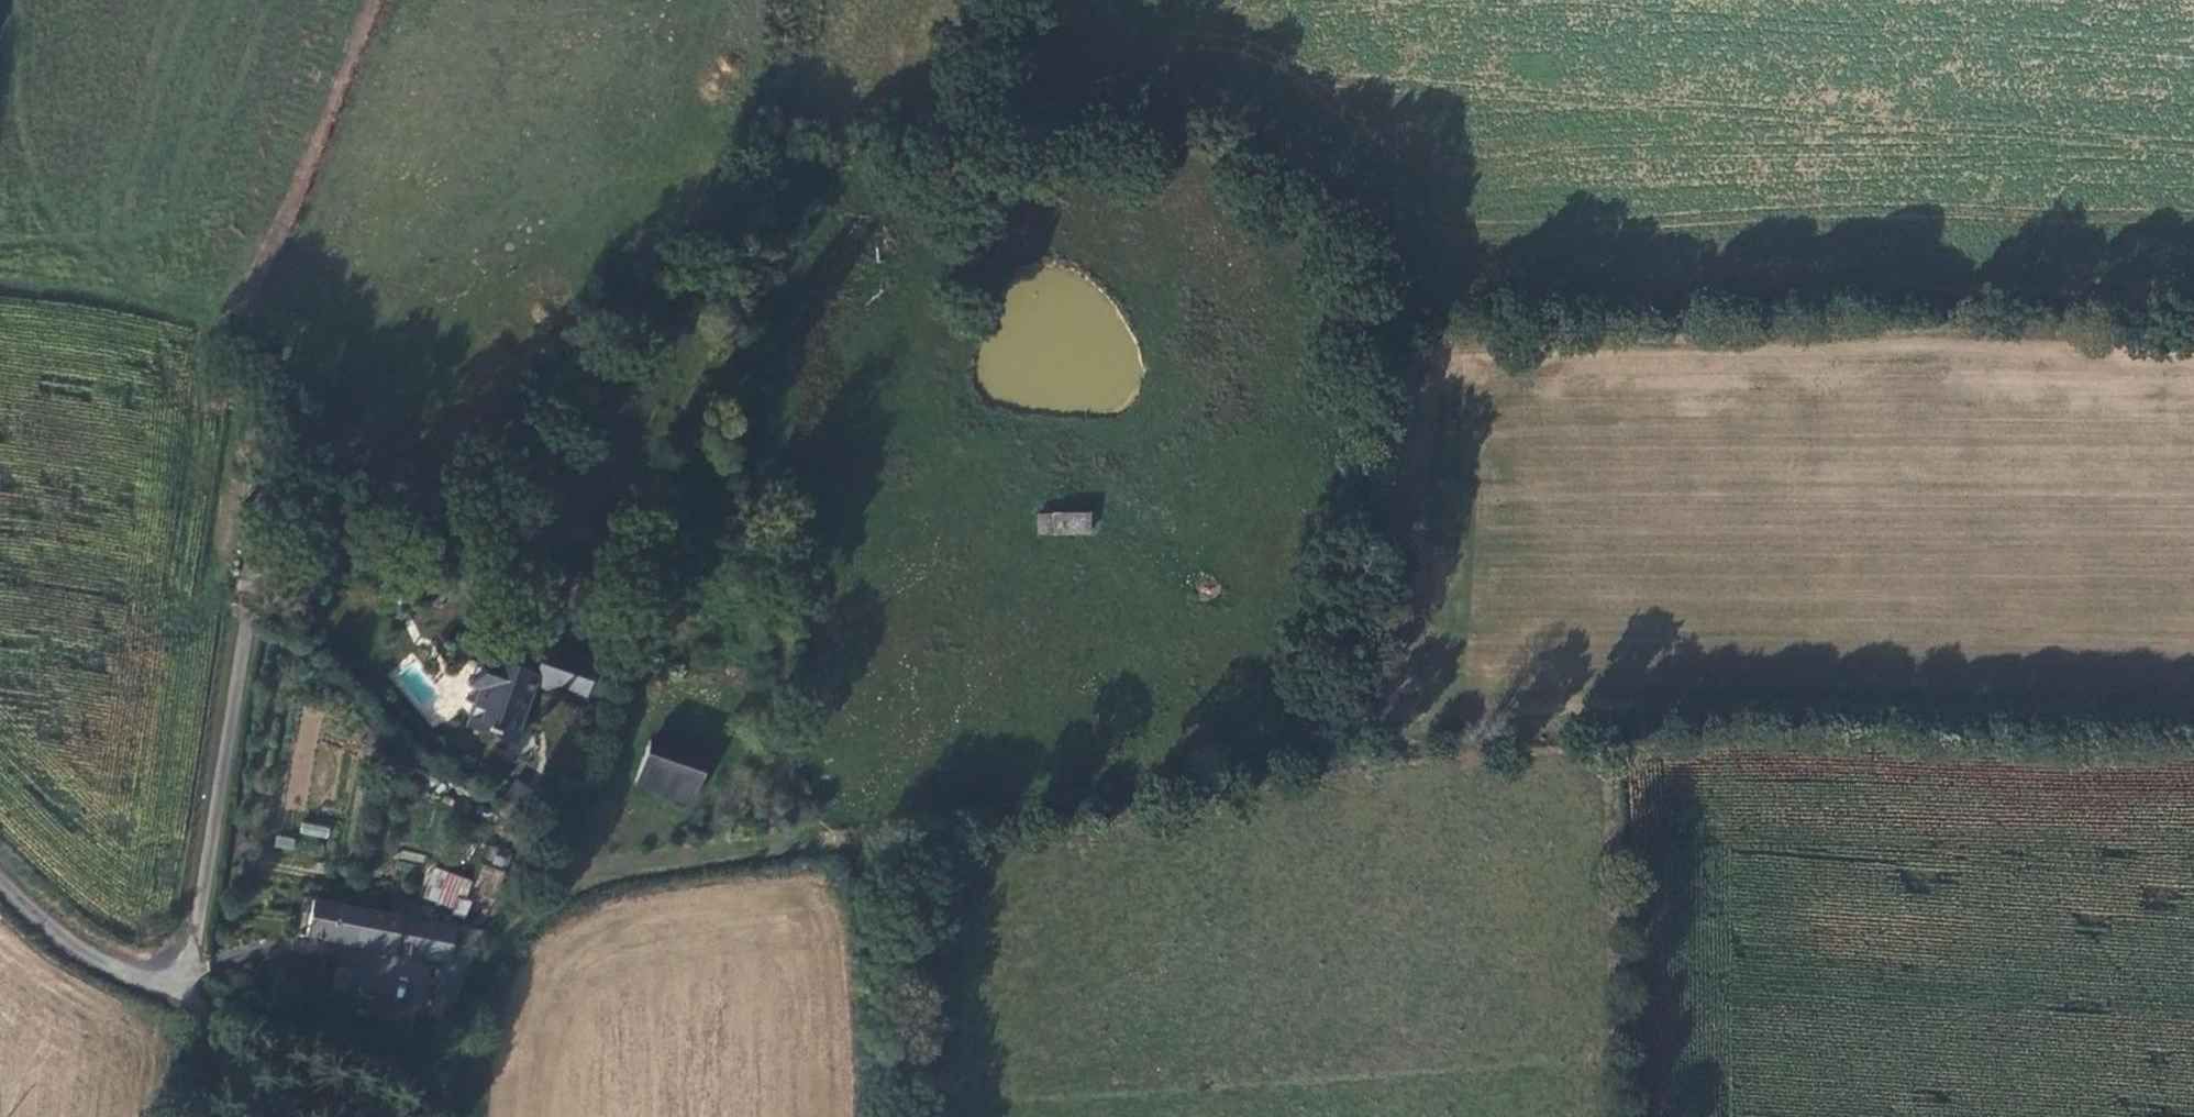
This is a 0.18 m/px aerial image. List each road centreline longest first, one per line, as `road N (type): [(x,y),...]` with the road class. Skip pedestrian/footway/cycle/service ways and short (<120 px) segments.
road 1 (unclassified): [(0,878),(99,962),(157,984),(189,965),(261,573)]

